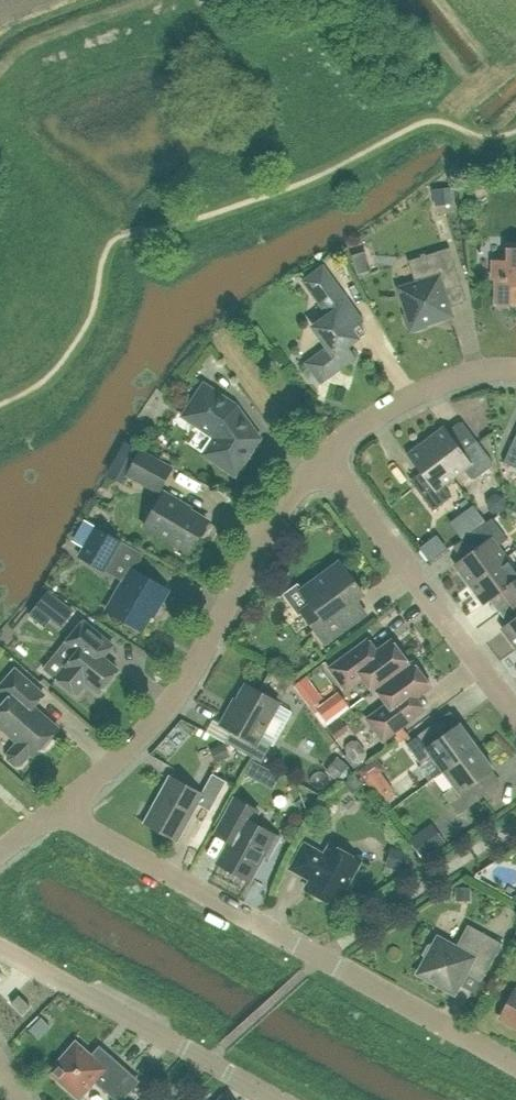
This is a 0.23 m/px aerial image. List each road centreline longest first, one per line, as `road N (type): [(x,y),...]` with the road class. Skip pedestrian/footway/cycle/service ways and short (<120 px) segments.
road 1 (residential): [(515,1064),(62,814)]
road 2 (residential): [(62,814),(171,699),(280,507),(324,455)]
road 3 (residential): [(280,1099),(0,942)]
road 4 (residential): [(515,708),(324,455)]
road 5 (residential): [(324,455),(382,411),(441,385),(515,375)]

